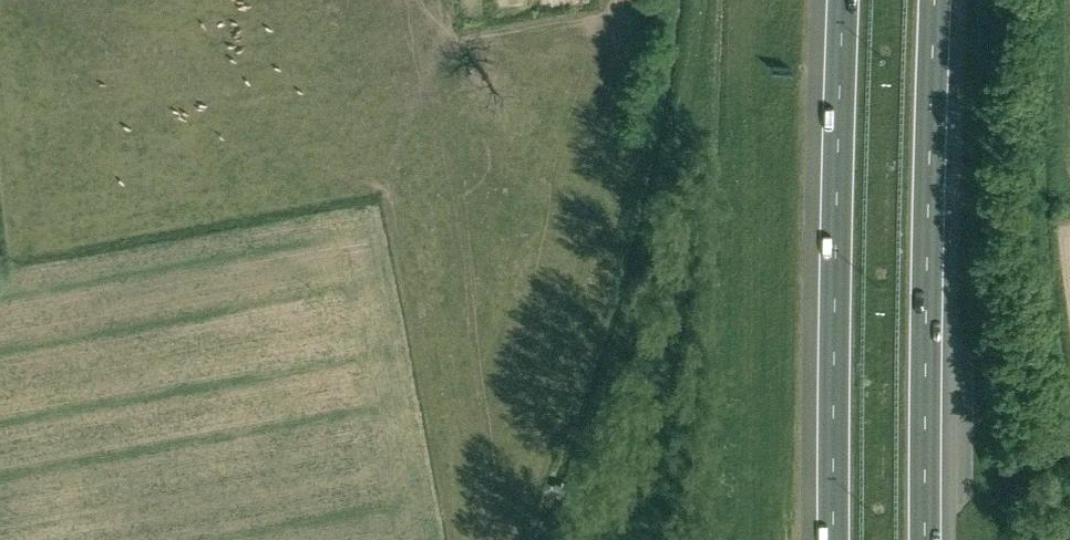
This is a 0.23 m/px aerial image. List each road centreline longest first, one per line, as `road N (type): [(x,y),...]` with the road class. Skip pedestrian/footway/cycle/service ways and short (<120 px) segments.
road 1 (motorway): [(931,539),(939,0)]
road 2 (motorway): [(833,0),(828,539)]

